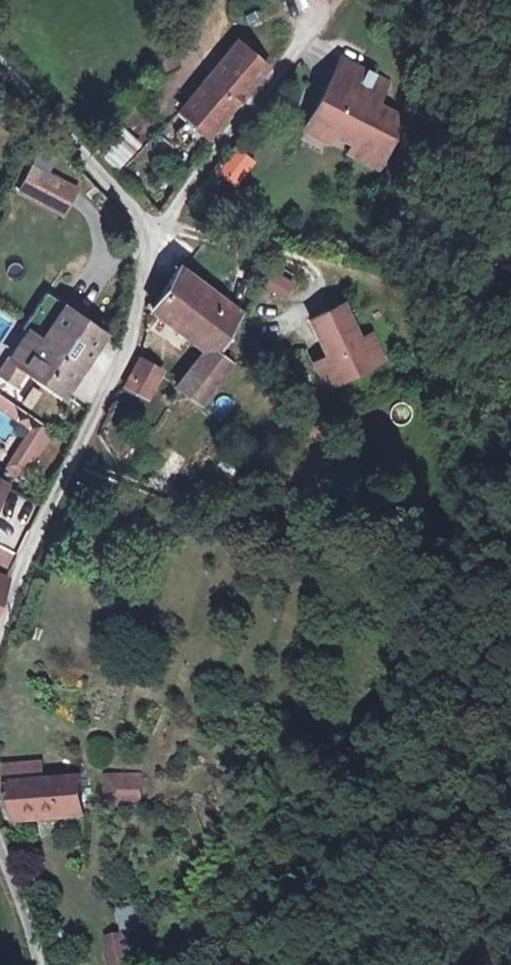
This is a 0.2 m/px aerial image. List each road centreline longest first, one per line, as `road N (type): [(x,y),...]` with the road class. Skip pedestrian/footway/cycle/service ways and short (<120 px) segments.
road 1 (unclassified): [(0,620),(34,528),(128,348),(139,284),(163,240)]
road 2 (unclassified): [(345,0),(262,94),(163,240)]
road 3 (unclassified): [(0,63),(163,240)]

